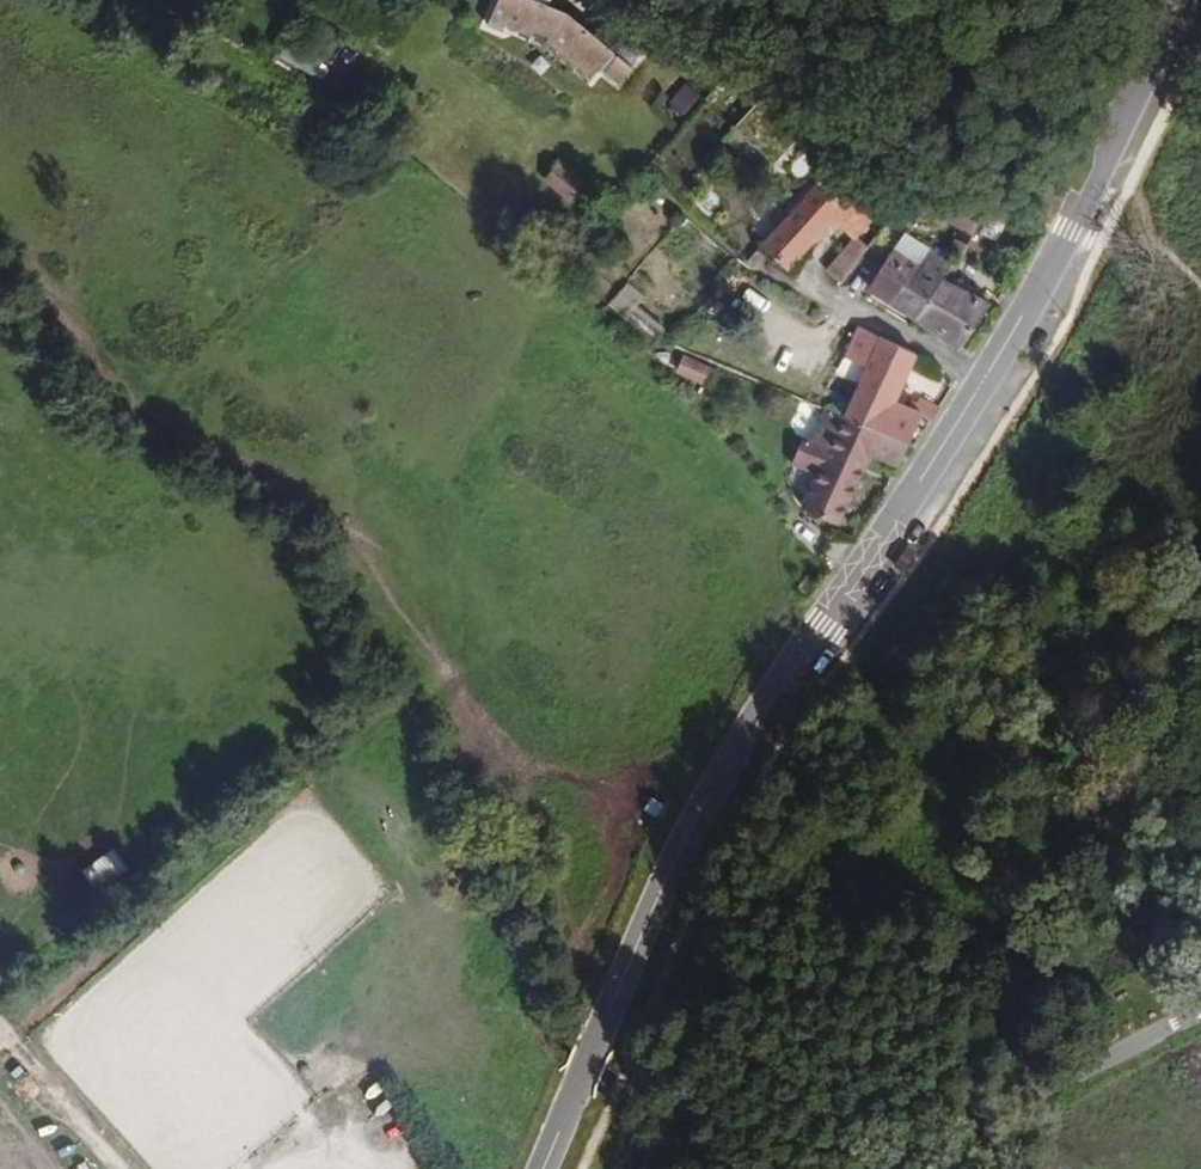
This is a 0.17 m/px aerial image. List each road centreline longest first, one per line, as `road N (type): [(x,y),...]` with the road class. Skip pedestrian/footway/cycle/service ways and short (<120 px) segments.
road 1 (tertiary): [(1198,0),(1107,187),(977,402),(768,716),(684,862),(545,1168)]
road 2 (residential): [(900,1168),(1200,1011)]
road 3 (track): [(764,54),(971,190)]
road 4 (track): [(0,1021),(122,1168)]

